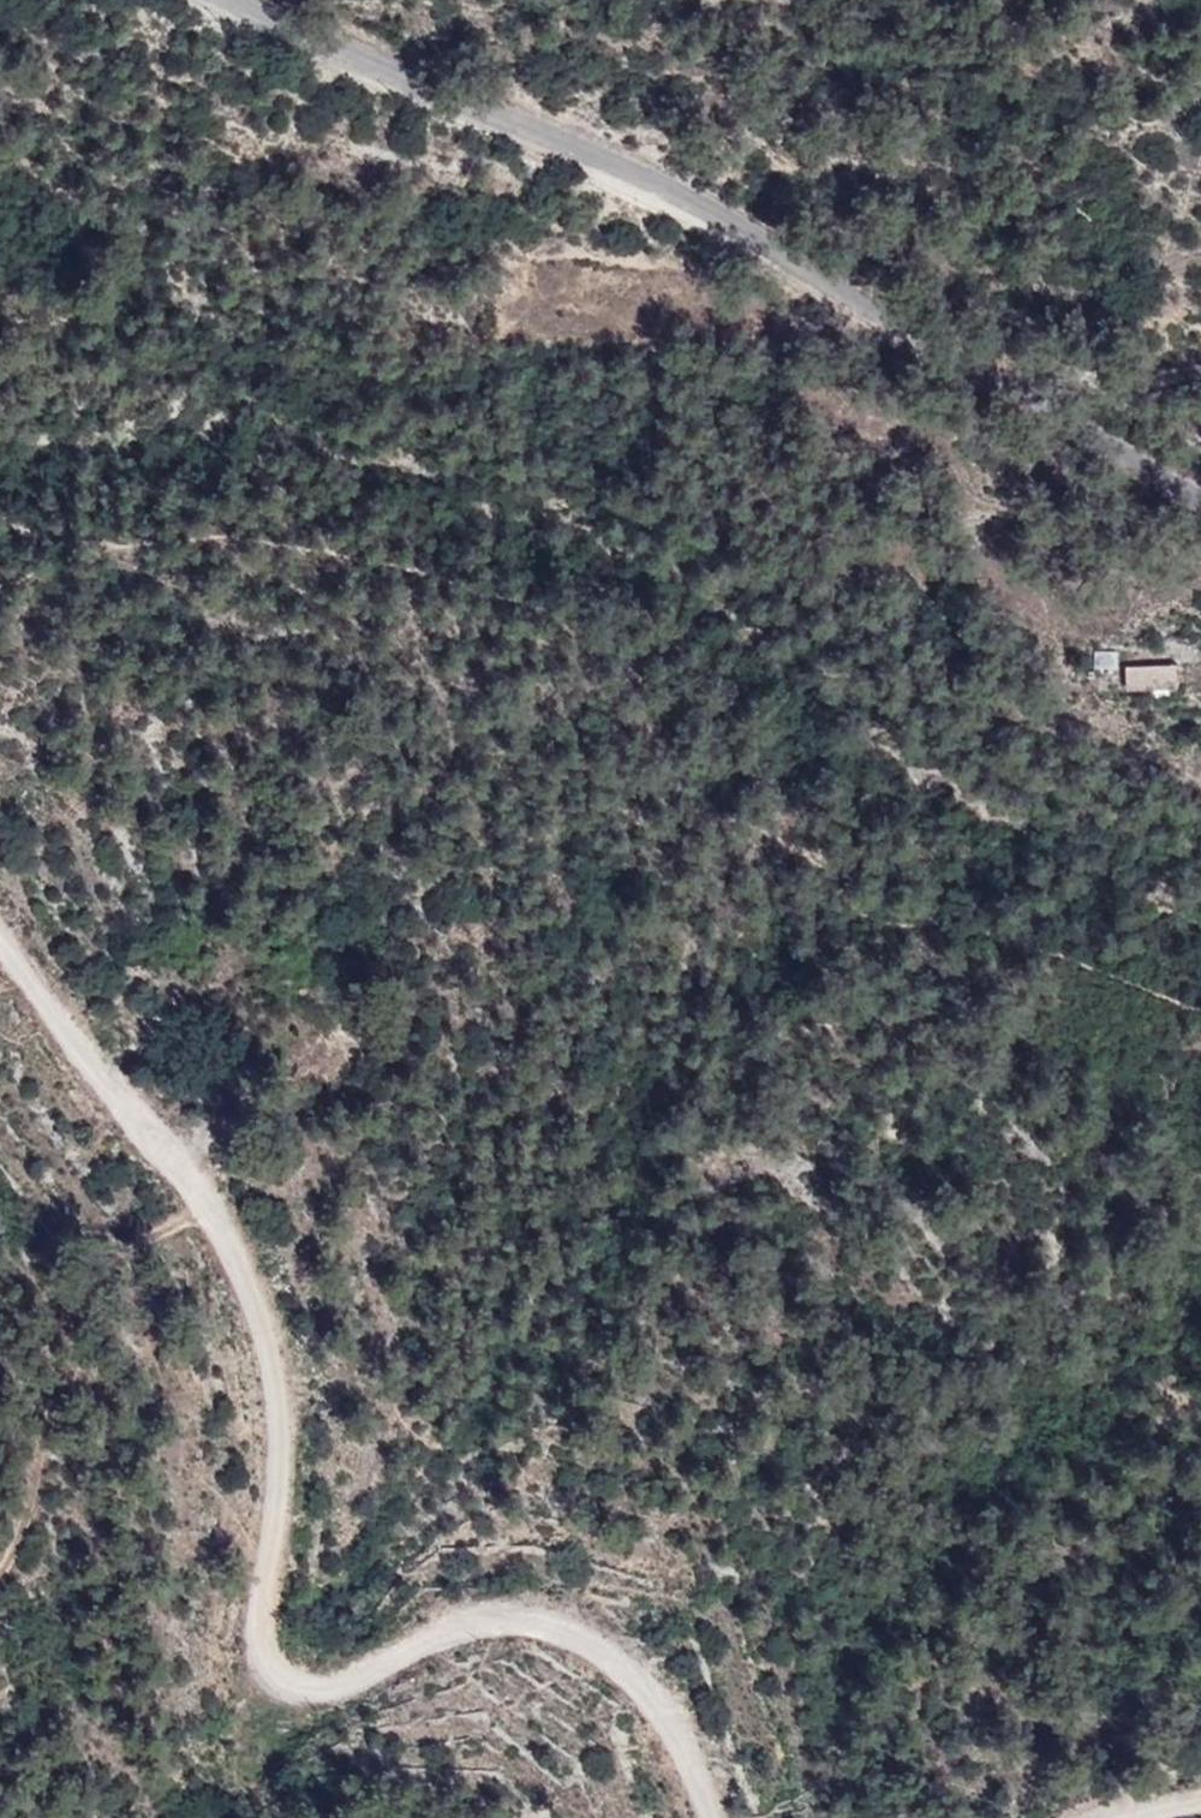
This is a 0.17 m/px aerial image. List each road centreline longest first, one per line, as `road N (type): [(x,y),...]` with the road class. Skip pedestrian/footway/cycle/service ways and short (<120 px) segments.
road 1 (track): [(714,1817),(665,1721),(568,1638),(513,1631),(442,1643),(320,1690),(280,1679),(252,1642),(276,1390),(237,1248),(165,1151),(64,1045),(0,950)]
road 2 (unclassified): [(1200,498),(729,221),(520,121),(227,0)]

